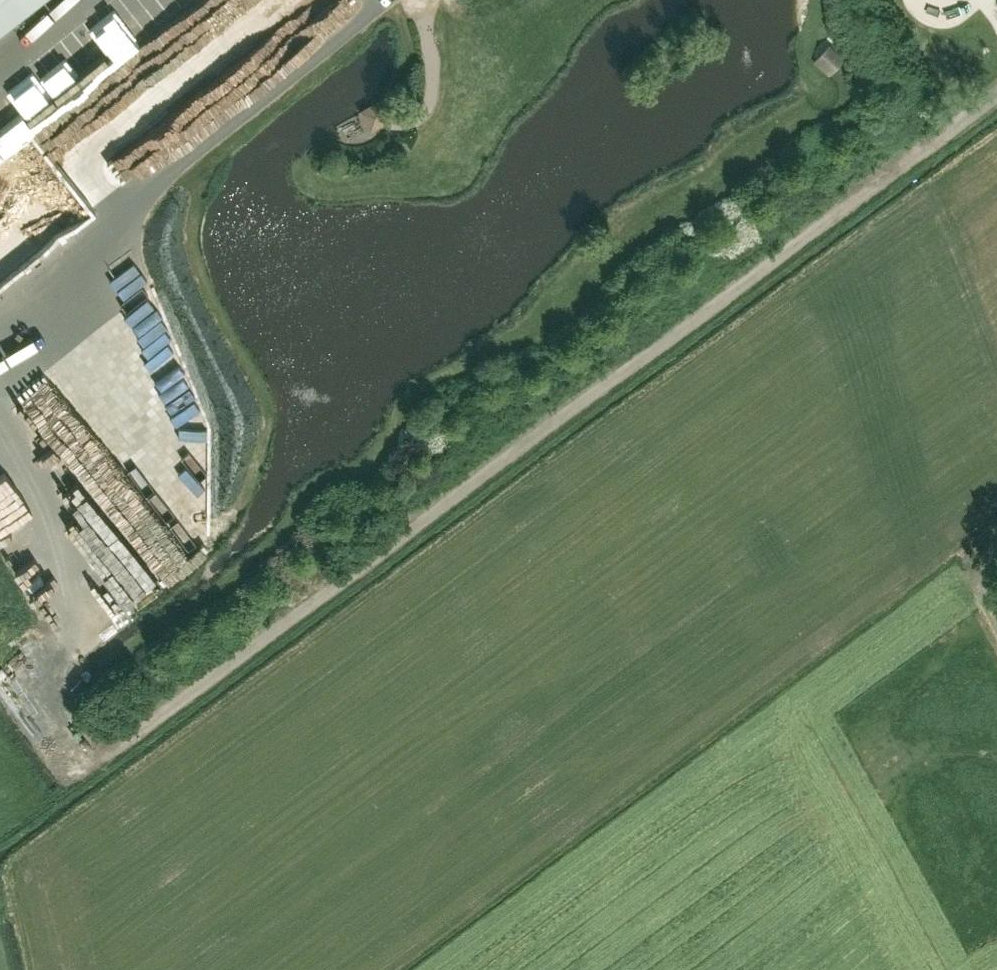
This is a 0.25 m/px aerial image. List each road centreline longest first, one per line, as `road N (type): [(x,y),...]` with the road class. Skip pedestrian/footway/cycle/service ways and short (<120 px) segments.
road 1 (track): [(948,131),(123,741),(99,743),(67,723),(72,652)]

